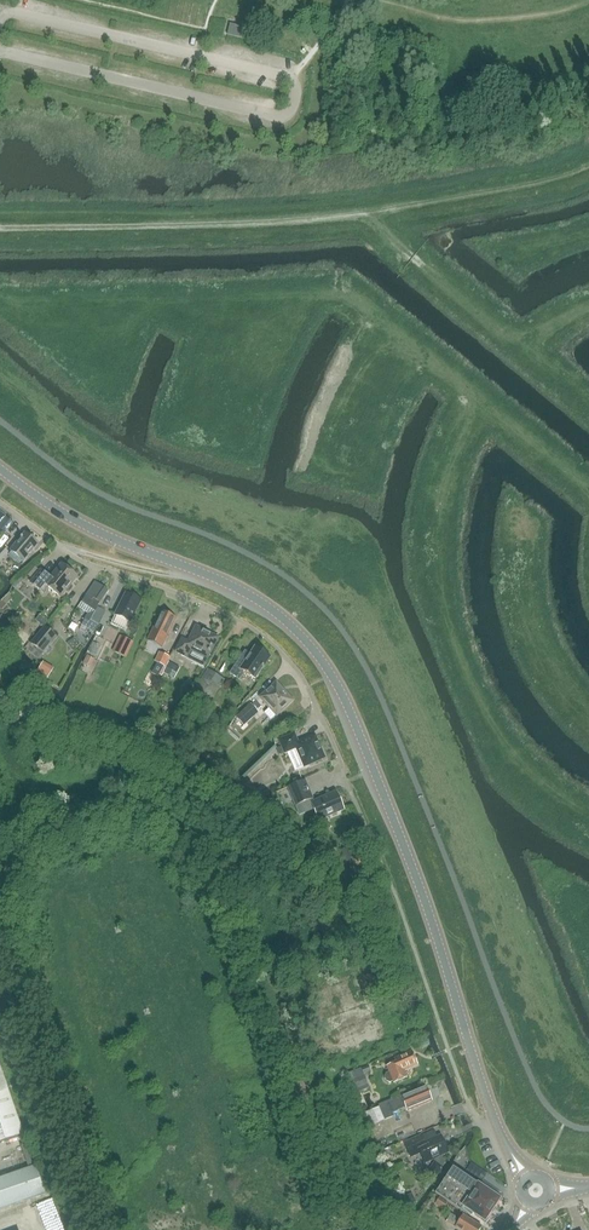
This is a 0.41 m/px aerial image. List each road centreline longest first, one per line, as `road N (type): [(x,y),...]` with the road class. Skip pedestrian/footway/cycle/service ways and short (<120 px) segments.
road 1 (tertiary): [(528,1178),(497,1127),(422,897),(328,668),(262,603),(77,521),(0,468)]
road 2 (track): [(588,166),(291,222),(0,228)]
road 3 (residential): [(350,791),(308,685),(270,642),(192,599),(89,564),(0,503)]
road 4 (track): [(60,546),(225,584)]

